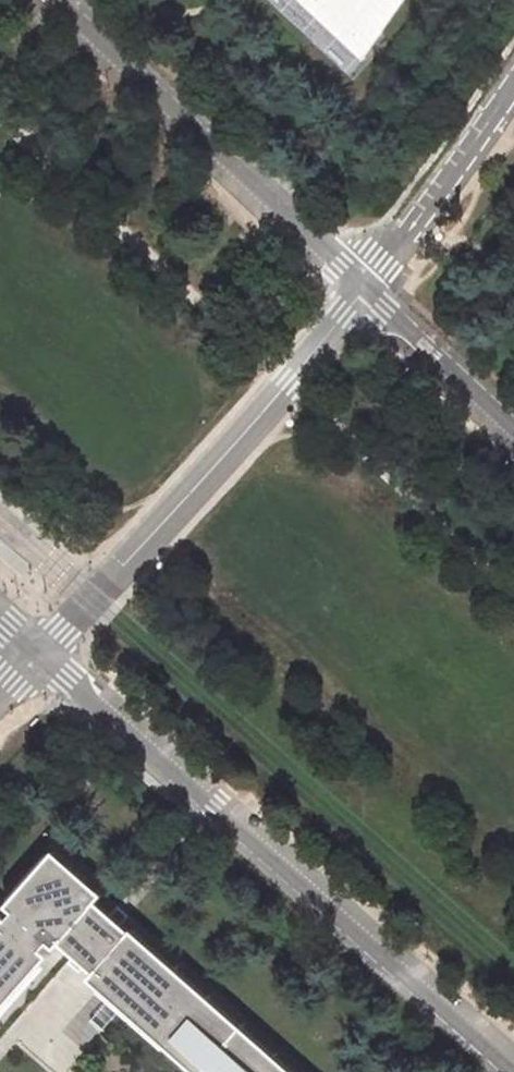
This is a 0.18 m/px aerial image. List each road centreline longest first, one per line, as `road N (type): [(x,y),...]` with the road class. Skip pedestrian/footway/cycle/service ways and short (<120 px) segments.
road 1 (unclassified): [(38,654),(513,1071)]
road 2 (unclassified): [(38,654),(363,289)]
road 3 (unclassified): [(363,289),(55,0)]
road 4 (unclassified): [(513,84),(363,289)]
road 5 (unclassified): [(513,430),(363,289)]

